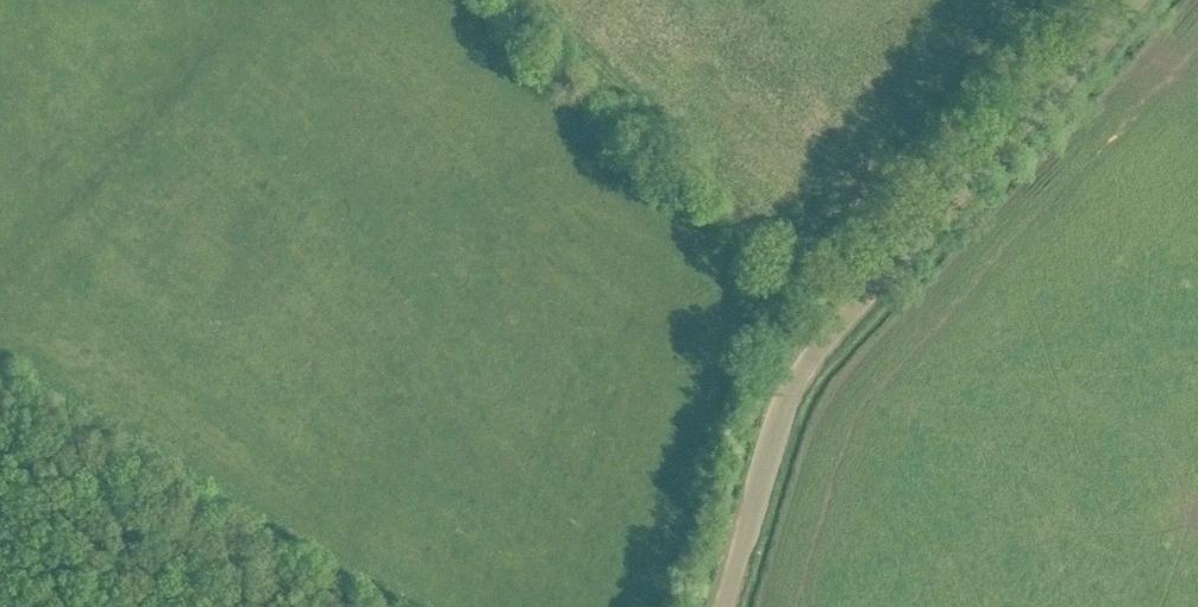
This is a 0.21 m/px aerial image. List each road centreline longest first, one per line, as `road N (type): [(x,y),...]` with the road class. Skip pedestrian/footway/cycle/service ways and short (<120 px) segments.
road 1 (unclassified): [(724,606),(779,420),(810,361),(1138,0)]

